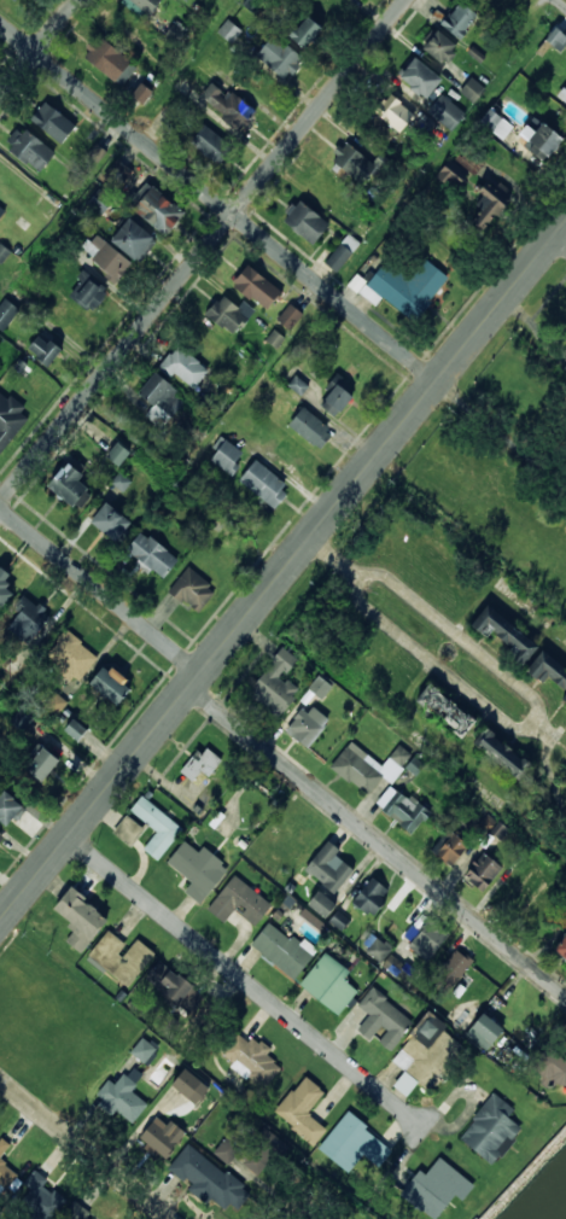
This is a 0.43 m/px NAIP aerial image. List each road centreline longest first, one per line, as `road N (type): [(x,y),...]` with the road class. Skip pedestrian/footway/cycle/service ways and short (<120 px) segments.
road 1 (tertiary): [(0,921),(565,223)]
road 2 (residential): [(0,504),(409,0)]
road 3 (residential): [(438,381),(0,23)]
road 4 (residential): [(565,996),(189,687)]
road 5 (residential): [(413,1119),(69,836)]
road 6 (residential): [(311,537),(560,742)]
road 7 (residential): [(202,673),(0,509)]
road 8 (residential): [(168,1218),(0,1080)]
road 9 (residential): [(565,486),(438,381)]
road 10 (residential): [(0,95),(77,0)]

